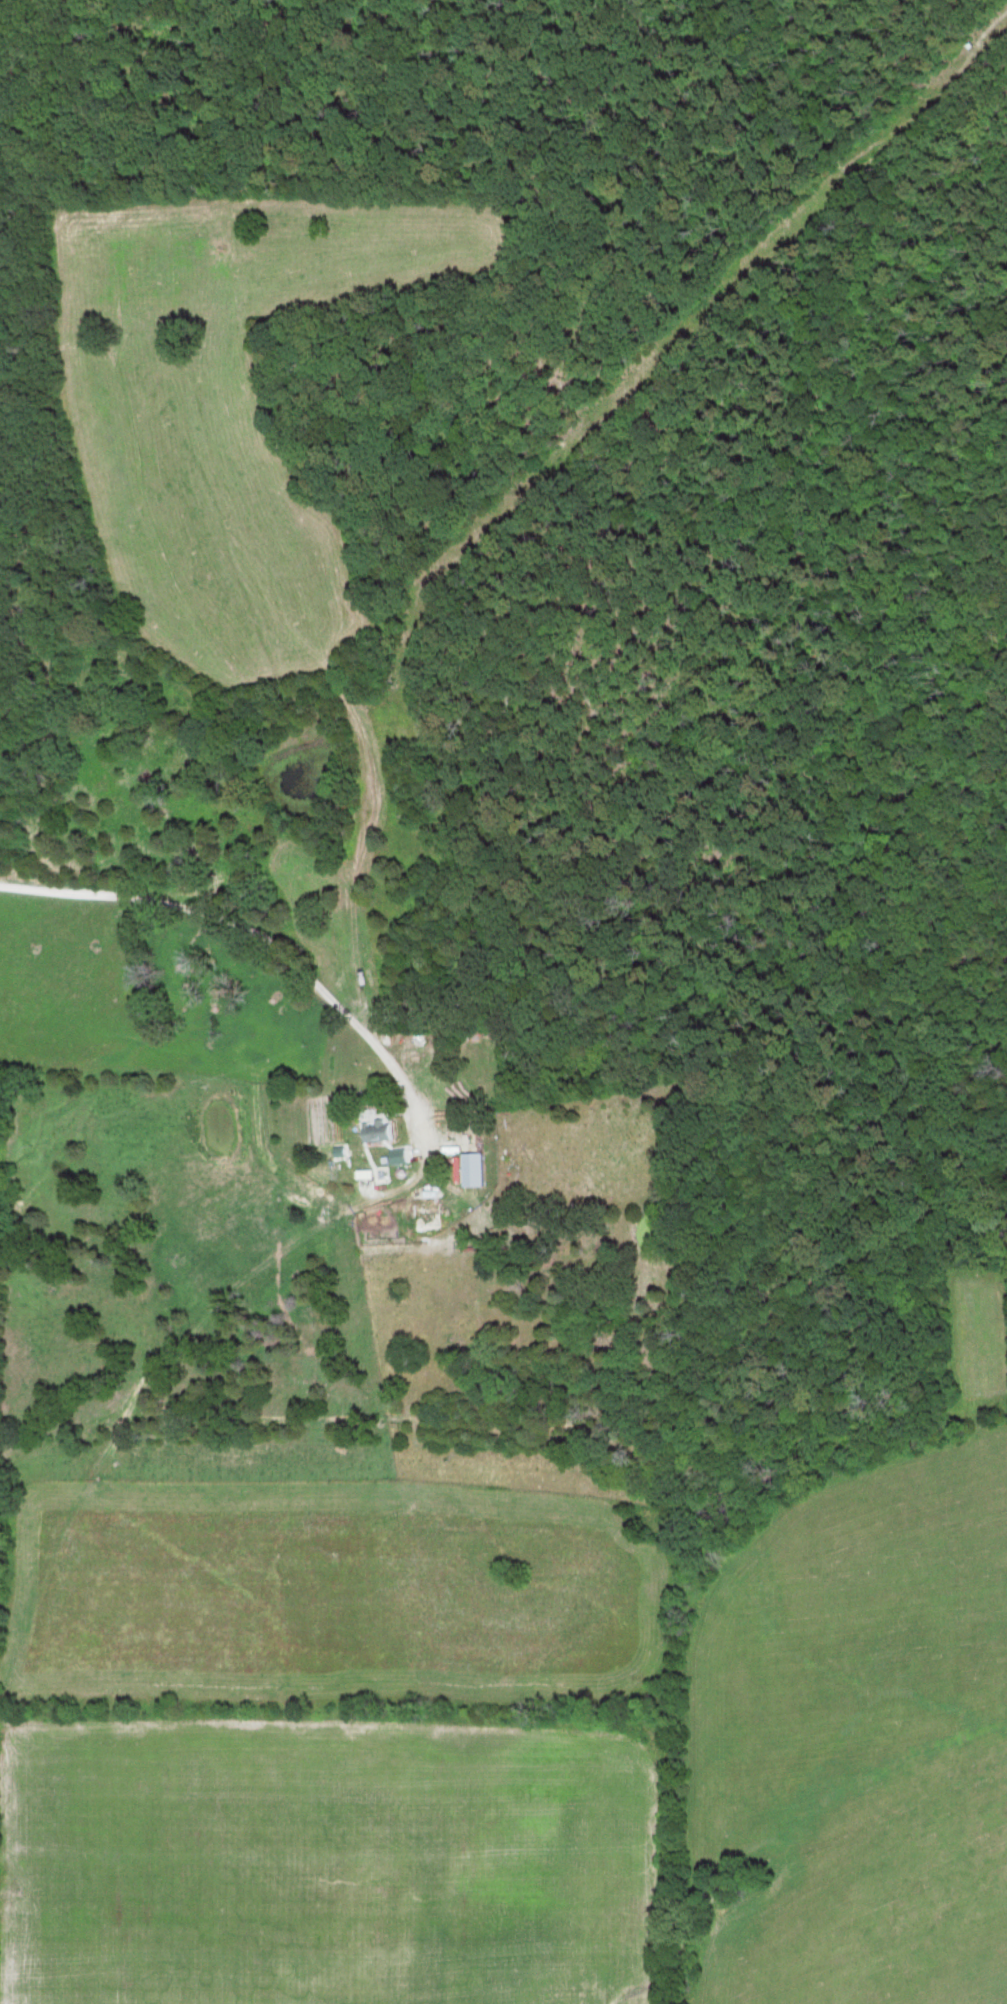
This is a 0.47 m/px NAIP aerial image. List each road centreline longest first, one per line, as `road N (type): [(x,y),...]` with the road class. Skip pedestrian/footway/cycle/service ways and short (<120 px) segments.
road 1 (residential): [(0,887),(178,900),(247,936),(385,1052),(415,1125)]

